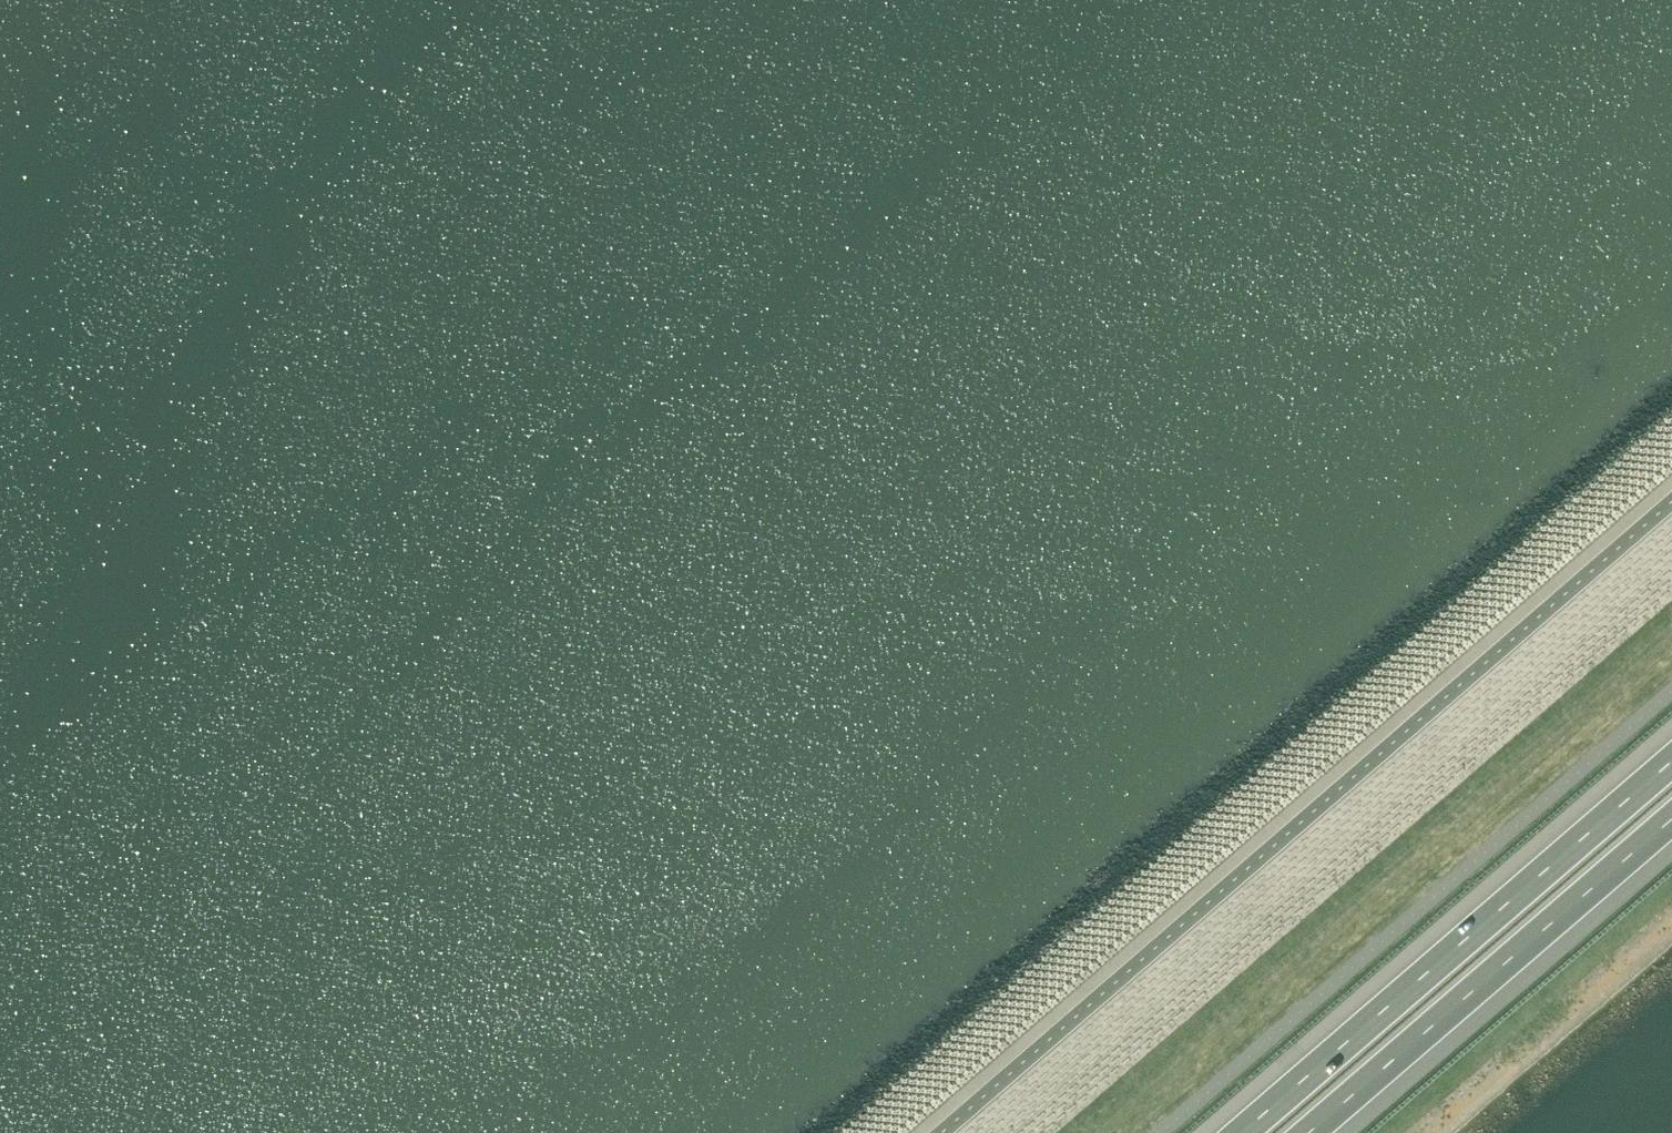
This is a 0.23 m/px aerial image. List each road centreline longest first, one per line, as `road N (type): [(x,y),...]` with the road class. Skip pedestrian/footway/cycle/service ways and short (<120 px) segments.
road 1 (motorway): [(1671,758),(1236,1132)]
road 2 (motorway): [(1307,1132),(1671,818)]

